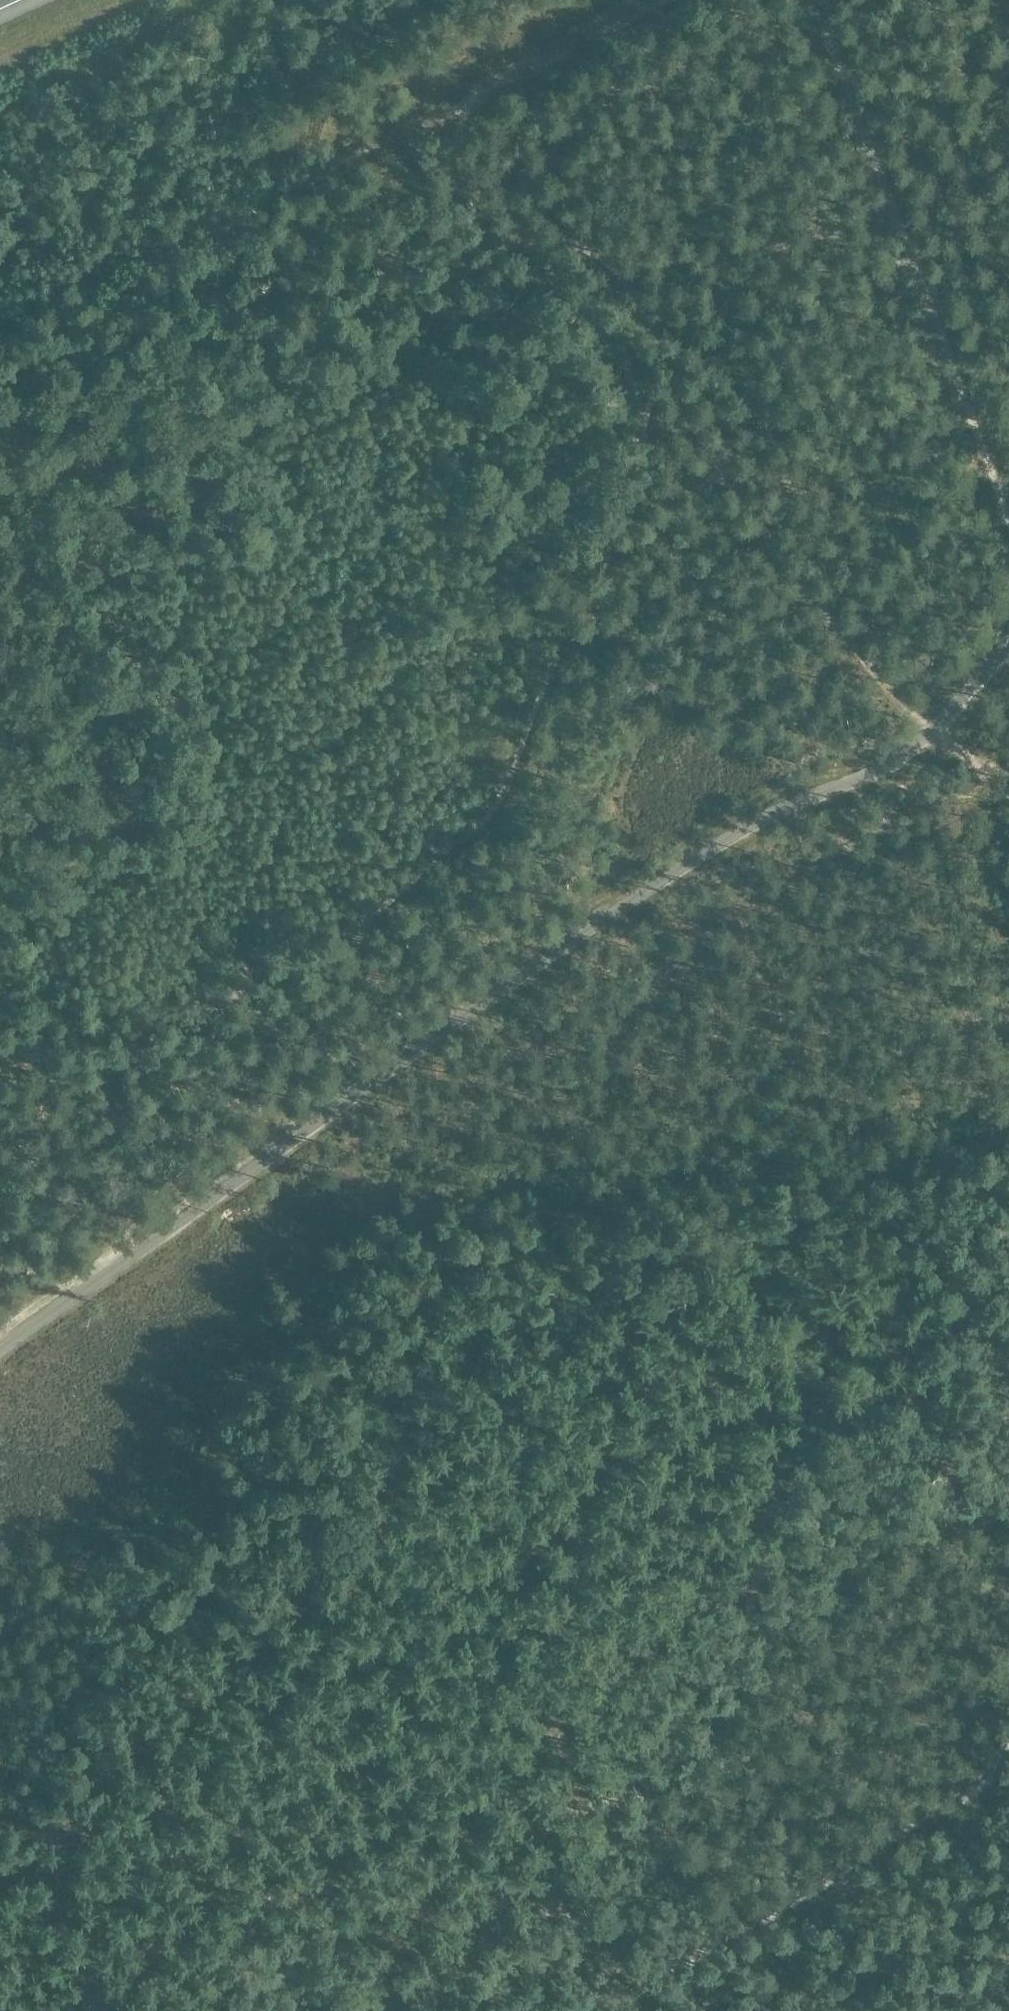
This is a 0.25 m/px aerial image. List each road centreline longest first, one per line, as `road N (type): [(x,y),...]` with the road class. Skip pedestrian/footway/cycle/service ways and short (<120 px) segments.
road 1 (unclassified): [(1008,643),(902,757),(655,881),(0,1349)]
road 2 (track): [(1008,534),(924,287),(812,0)]

